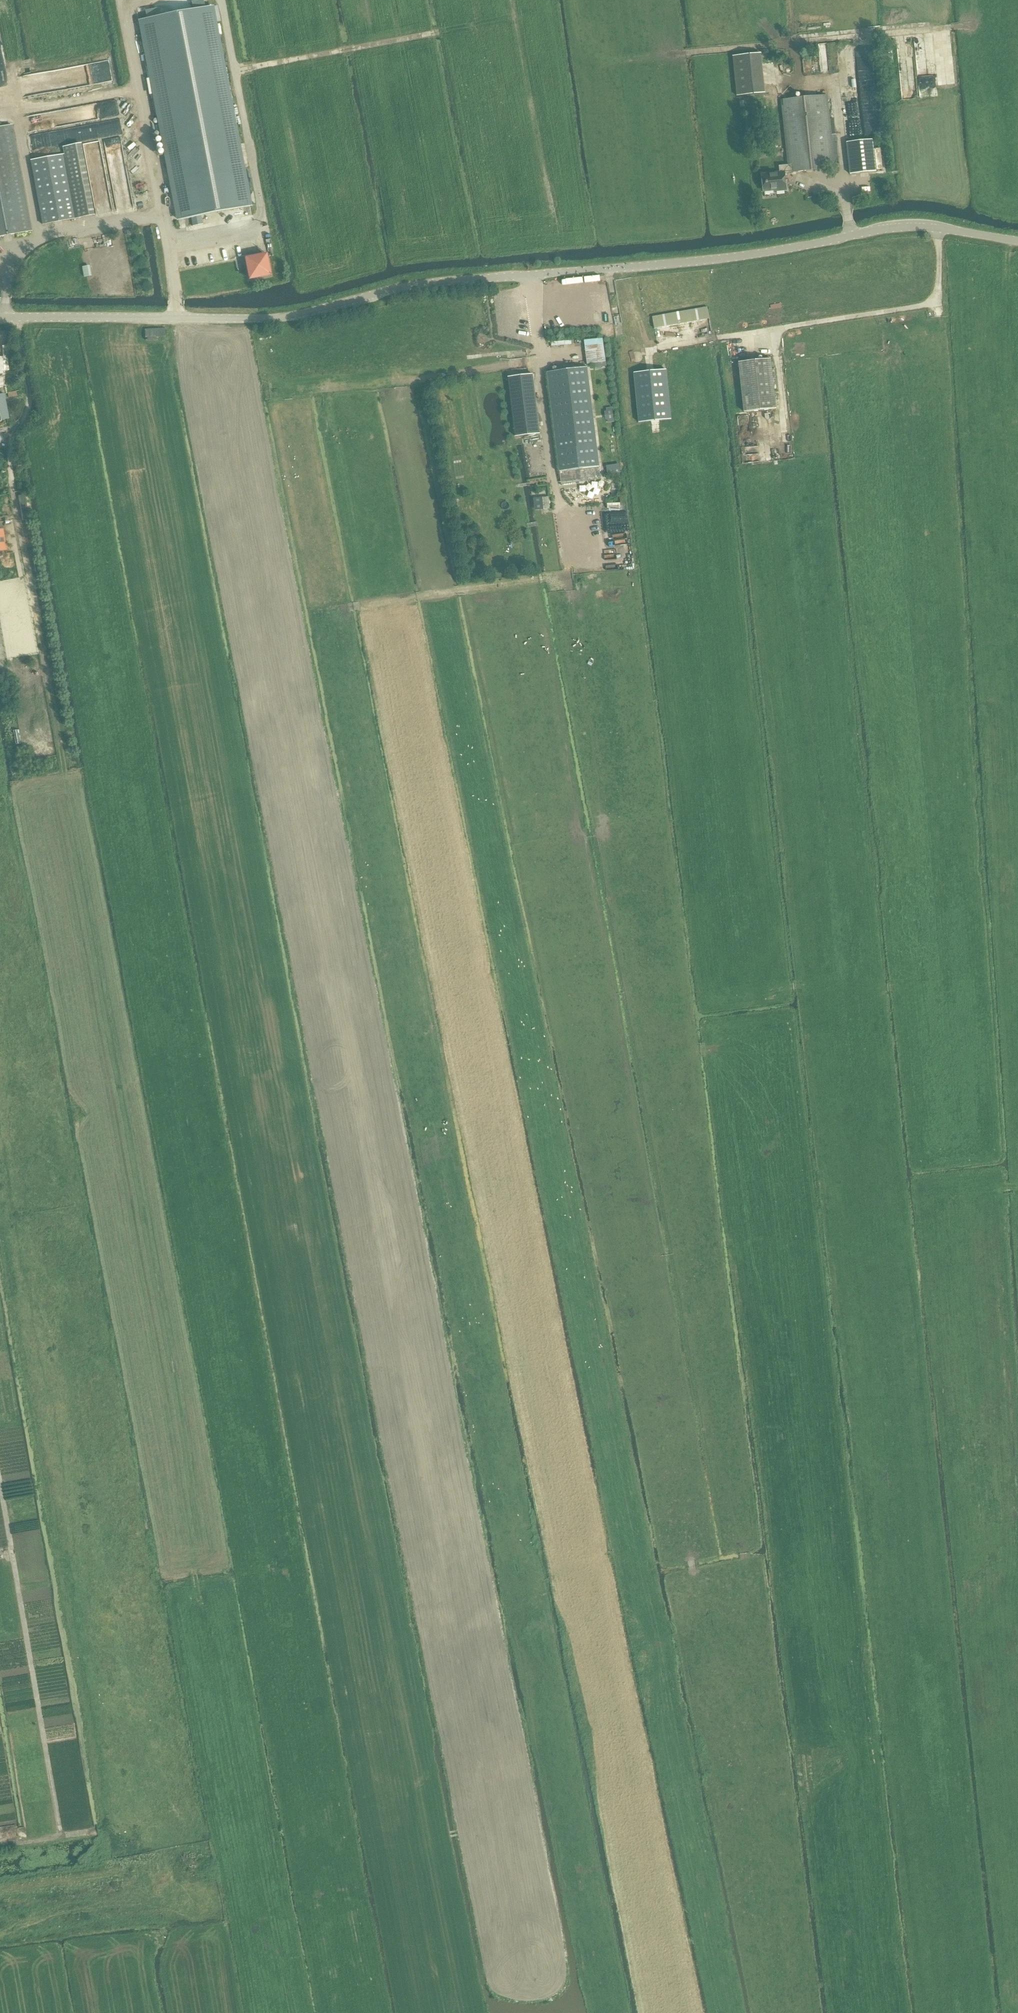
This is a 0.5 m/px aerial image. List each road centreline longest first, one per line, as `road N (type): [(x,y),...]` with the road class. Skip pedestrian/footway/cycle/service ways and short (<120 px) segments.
road 1 (unclassified): [(1017,242),(902,227),(713,261),(426,283),(288,318),(0,317)]
road 2 (track): [(0,251),(38,239),(16,113)]
road 3 (track): [(16,113),(137,89)]

